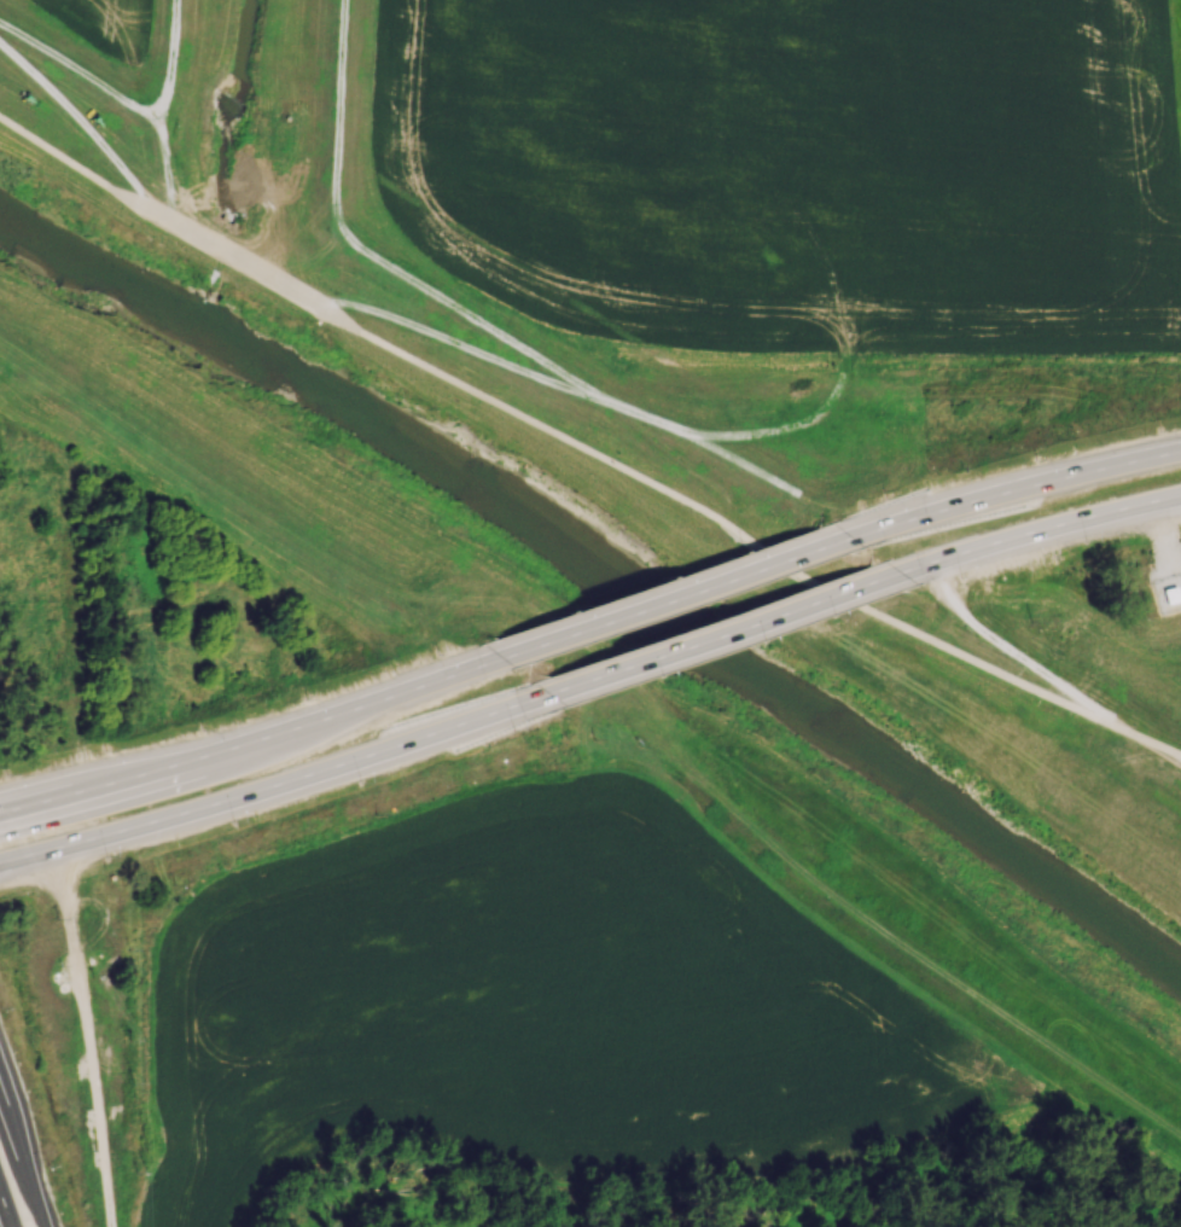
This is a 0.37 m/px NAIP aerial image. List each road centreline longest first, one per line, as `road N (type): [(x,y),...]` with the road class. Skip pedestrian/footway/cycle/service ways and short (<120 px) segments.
road 1 (track): [(530,603),(682,717),(749,827),(837,900),(1180,1136)]
road 2 (trunk): [(0,862),(313,773),(564,688)]
road 3 (track): [(0,340),(415,617),(475,667)]
road 4 (track): [(303,297),(383,313),(693,436),(818,424)]
road 5 (trunk): [(513,652),(301,725),(0,812)]
road 6 (track): [(594,397),(347,240),(334,194),(344,0)]
road 7 (track): [(109,1226),(92,1051),(52,849)]
road 8 (trunk): [(1180,450),(833,541)]
road 9 (trunk): [(833,541),(513,652)]
road 10 (trunk): [(564,688),(882,576)]
road 11 (track): [(693,436),(830,510),(933,473),(942,473),(953,506)]
road 12 (trunk): [(882,576),(1103,513)]
road 13 (track): [(176,0),(162,120),(174,222)]
road 14 (track): [(641,1226),(583,1191),(537,1196),(446,1226)]
road 15 (track): [(1121,1226),(1024,1200),(940,1226)]
road 16 (track): [(0,26),(162,120)]
road 17 (track): [(415,617),(448,585),(483,575),(530,603)]
road 18 (track): [(818,424),(847,400),(853,361),(838,303)]
road 19 (secondary): [(44,1226),(0,1104)]

